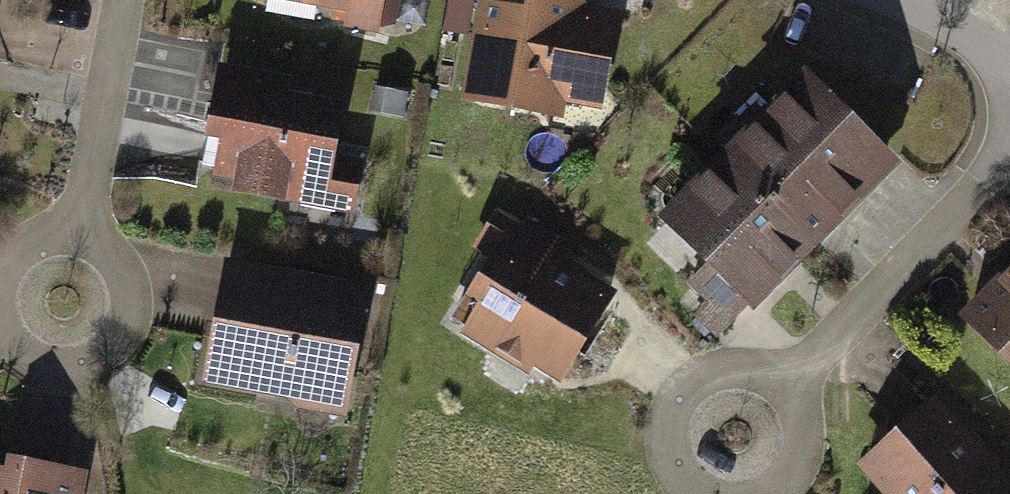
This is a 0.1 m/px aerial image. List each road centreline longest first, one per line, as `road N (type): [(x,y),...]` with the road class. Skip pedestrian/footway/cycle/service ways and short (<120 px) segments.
road 1 (residential): [(752,407),(1009,118)]
road 2 (residential): [(107,0),(50,295)]

